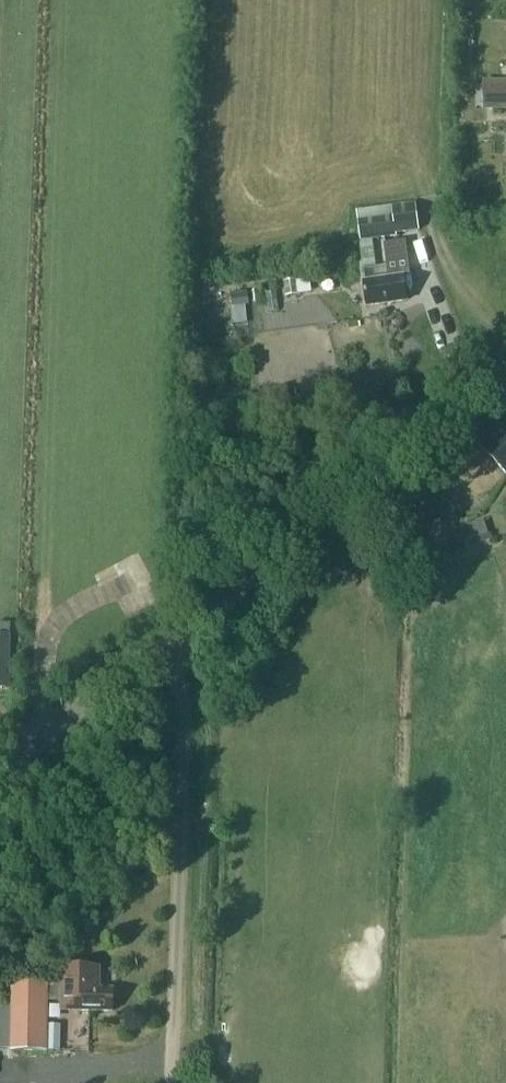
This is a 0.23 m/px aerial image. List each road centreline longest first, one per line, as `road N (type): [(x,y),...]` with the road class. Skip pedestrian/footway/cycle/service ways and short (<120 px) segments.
road 1 (unclassified): [(170,1082),(182,717),(180,690),(158,640)]
road 2 (unclassified): [(158,640),(355,496),(505,361)]
road 3 (unclassified): [(0,761),(158,640)]

